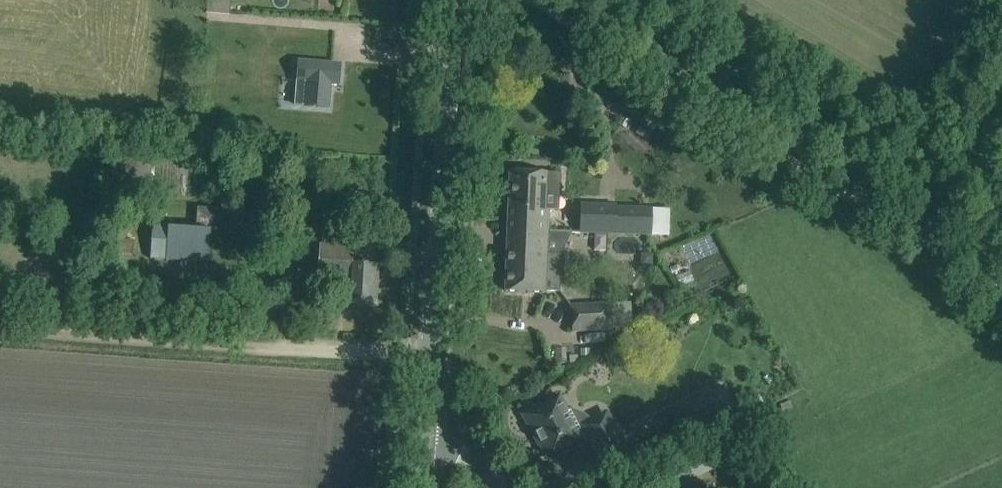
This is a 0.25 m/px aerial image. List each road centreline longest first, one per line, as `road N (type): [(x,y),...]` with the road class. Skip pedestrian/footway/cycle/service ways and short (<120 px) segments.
road 1 (track): [(925,245),(536,0)]
road 2 (tertiary): [(424,440),(454,0)]
road 3 (track): [(0,331),(430,355)]

